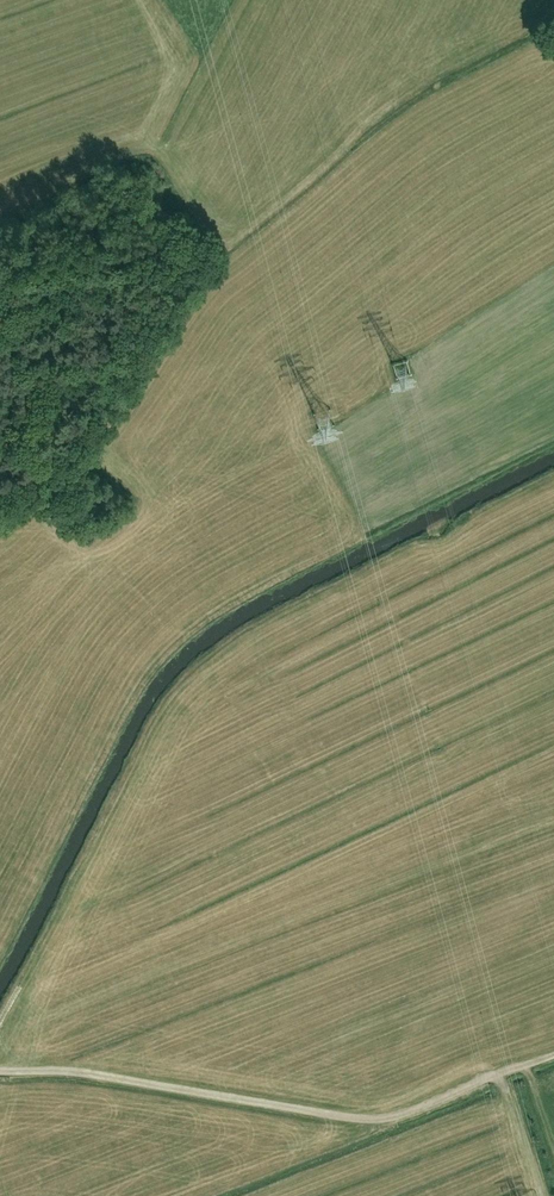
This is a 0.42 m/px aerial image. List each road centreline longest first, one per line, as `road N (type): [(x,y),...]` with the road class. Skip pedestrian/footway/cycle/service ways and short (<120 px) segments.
road 1 (track): [(0,1068),(381,1121),(553,1055)]

